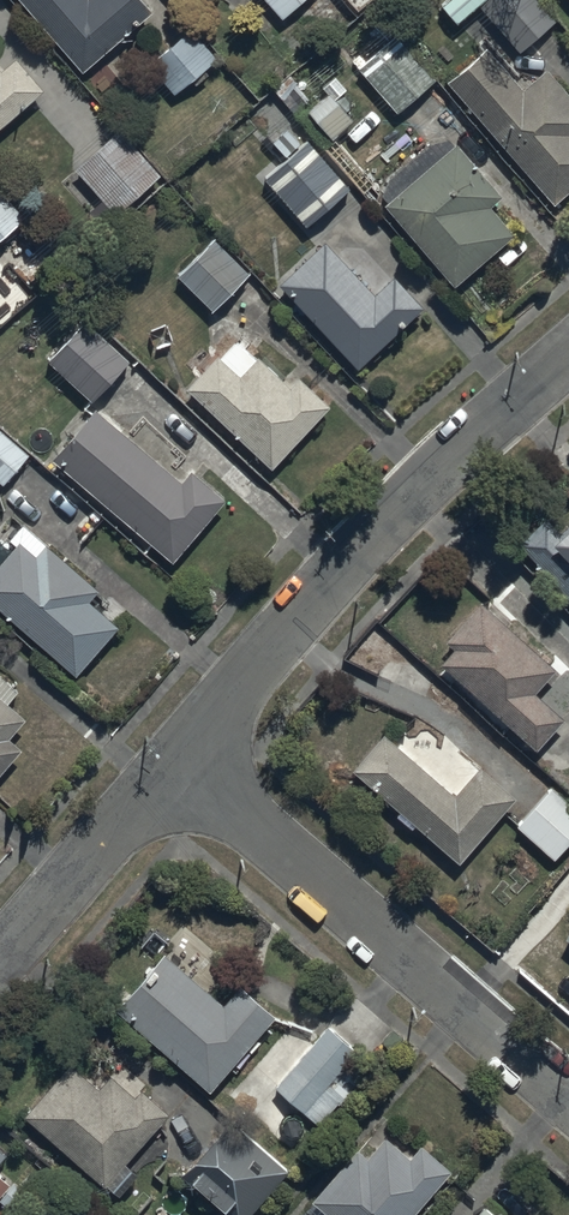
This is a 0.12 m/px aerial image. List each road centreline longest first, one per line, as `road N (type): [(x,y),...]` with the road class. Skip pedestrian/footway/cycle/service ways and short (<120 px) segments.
road 1 (residential): [(568,365),(288,626),(162,764)]
road 2 (residential): [(162,764),(568,1108)]
road 3 (residential): [(162,764),(0,959)]

